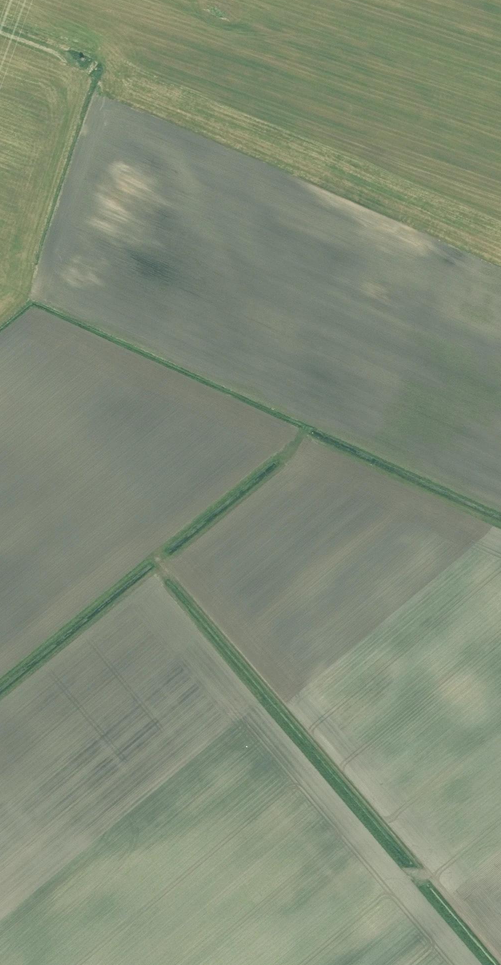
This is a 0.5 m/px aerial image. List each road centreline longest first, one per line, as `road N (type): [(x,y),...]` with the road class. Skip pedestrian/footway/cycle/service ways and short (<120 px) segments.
road 1 (track): [(155,552),(500,961)]
road 2 (track): [(0,684),(295,433)]

